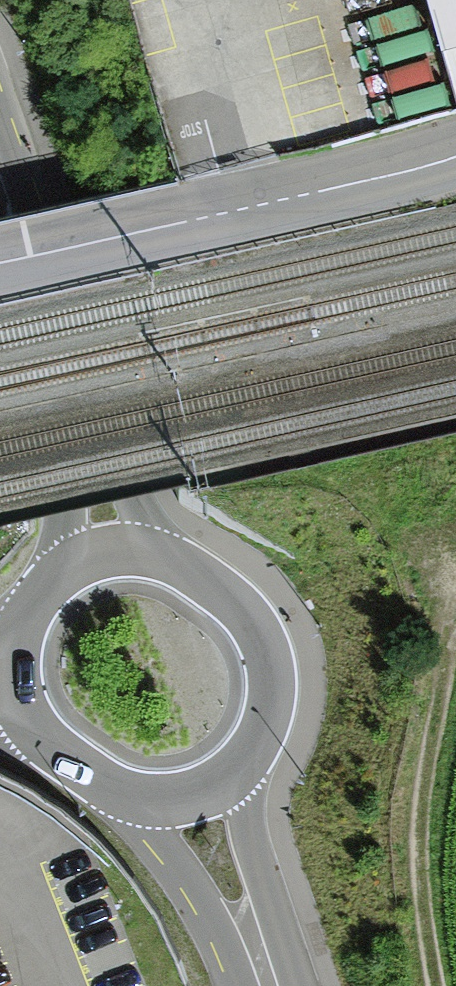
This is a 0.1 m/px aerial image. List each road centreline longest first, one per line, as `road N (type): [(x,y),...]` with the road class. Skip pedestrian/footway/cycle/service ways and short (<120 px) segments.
road 1 (track): [(430,985),(338,643),(340,529)]
road 2 (primary): [(193,797),(250,748),(270,677),(247,605),(221,578),(171,554)]
road 3 (primary): [(61,352),(63,511),(46,590)]
road 4 (primary): [(171,554),(61,352)]
road 5 (tertiary): [(193,797),(262,985)]
road 6 (primary): [(24,737),(73,791),(112,806),(153,808),(193,797)]
road 7 (primary): [(0,200),(61,352)]
road 8 (primary): [(171,554),(114,551),(46,590)]
road 9 (primary): [(23,620),(10,689),(24,737)]

